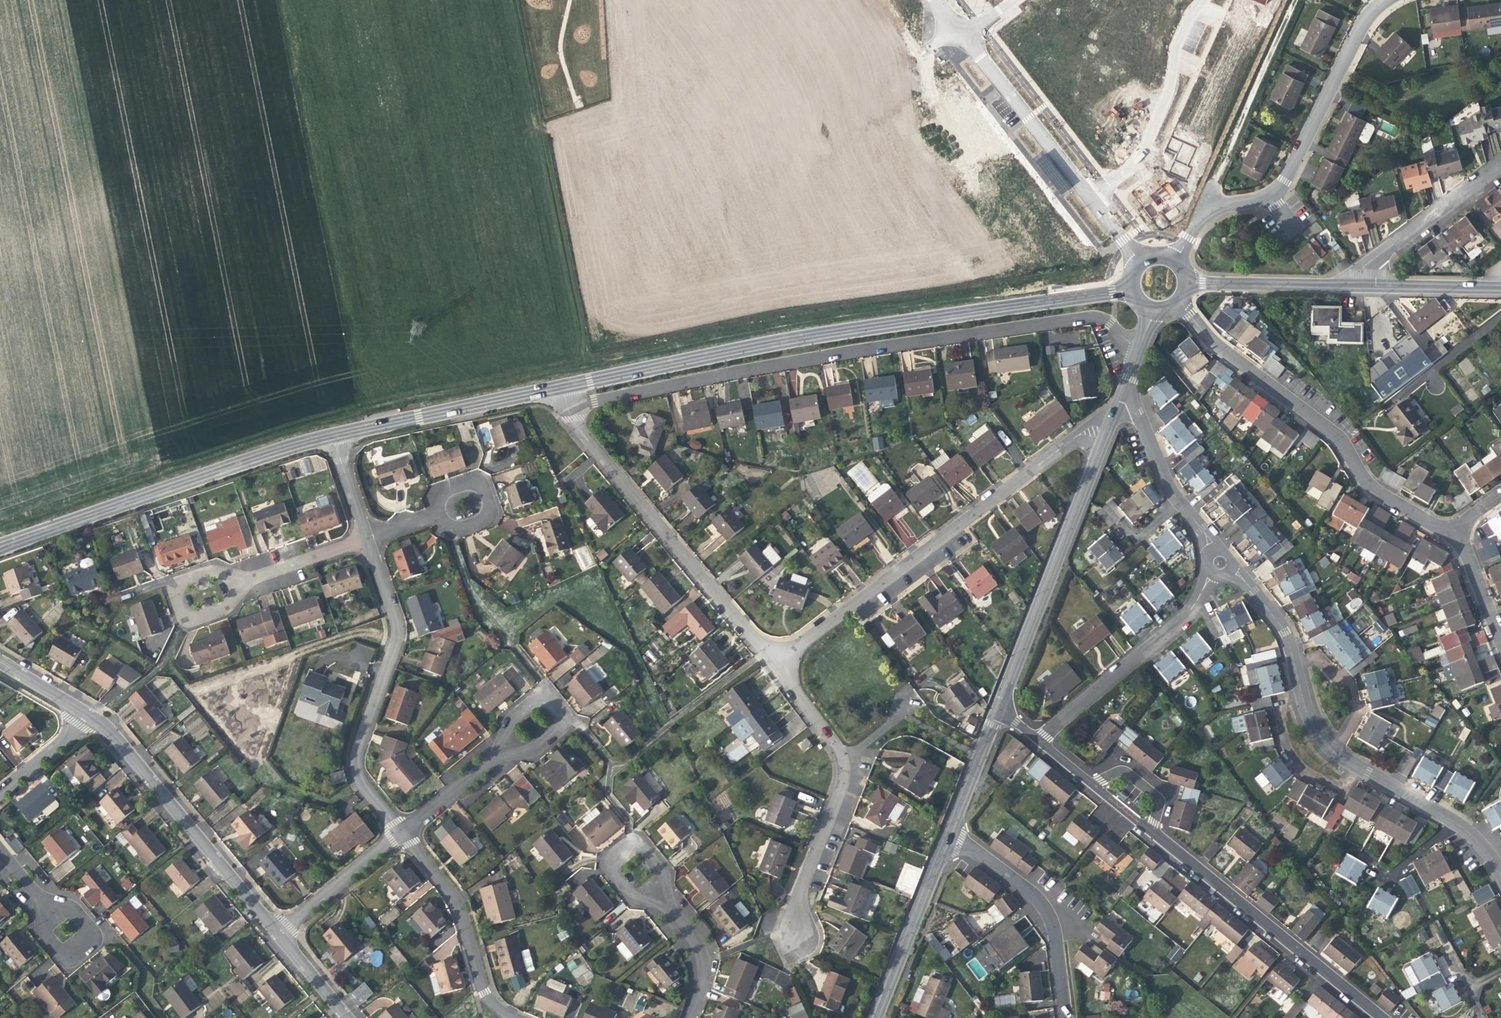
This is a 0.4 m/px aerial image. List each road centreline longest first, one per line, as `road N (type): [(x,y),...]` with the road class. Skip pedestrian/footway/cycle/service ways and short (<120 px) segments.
road 1 (residential): [(565,405),(1088,316),(1105,321),(1137,351)]
road 2 (residential): [(560,386),(834,333),(1131,290)]
road 3 (residential): [(1238,572),(1285,632),(1307,715),(1323,744),(1470,833),(1500,875)]
road 4 (residential): [(773,664),(1072,438),(1104,433)]
road 5 (residential): [(1176,301),(1203,332),(1334,435),(1378,494),(1449,534)]
road 6 (residential): [(1173,261),(1200,209),(1279,187),(1359,30),(1385,0)]
road 7 (residential): [(5,542),(331,435)]
road 8 (residential): [(565,405),(773,664)]
road 9 (residential): [(365,537),(395,635),(353,771),(400,834)]
road 10 (residential): [(994,713),(1104,433)]
road 11 (residential): [(1380,1017),(1148,830)]
road 12 (residential): [(275,934),(87,713)]
road 13 (residential): [(1089,197),(1132,165),(1157,124),(1176,47),(1202,0)]
road 14 (residential): [(331,435),(560,386)]
road 15 (residential): [(949,829),(1044,909),(1063,1017)]
road 16 (residential): [(1037,739),(1171,628),(1206,583)]
road 17 (track): [(1200,209),(1293,0)]
road 18 (residential): [(400,834),(453,898),(481,991),(514,1017)]
road 19 (residential): [(872,1017),(949,829)]
road 20 (residential): [(1089,197),(966,38)]
road 21 (residential): [(1360,285),(1371,260),(1500,163)]
road 22 (residential): [(839,758),(840,781),(800,881),(793,933)]
road 23 (residential): [(1183,280),(1360,285)]
road 24 (residential): [(1124,384),(1169,487),(1206,537)]
road 25 (residential): [(251,576),(208,571),(172,590),(187,617),(221,605),(236,587)]
road 26 (residential): [(37,896),(41,934),(57,954),(76,954),(90,938),(87,925),(66,904),(50,901)]
road 27 (residential): [(275,934),(400,834)]
road 28 (residential): [(660,899),(658,870),(640,848),(629,847),(609,869),(627,892),(646,898)]
road 29 (residential): [(496,753),(532,745),(558,717),(537,700),(504,729)]
road 30 (residential): [(428,516),(458,525),(485,510),(471,483),(446,488),(435,508)]
road 31 (residential): [(1360,285),(1500,288)]
road 32 (residential): [(686,1017),(701,978),(700,955),(660,899)]
road 33 (residential): [(400,834),(496,753)]
road 34 (residential): [(949,829),(994,713)]
road 35 (residential): [(1449,534),(1466,553),(1500,645)]

